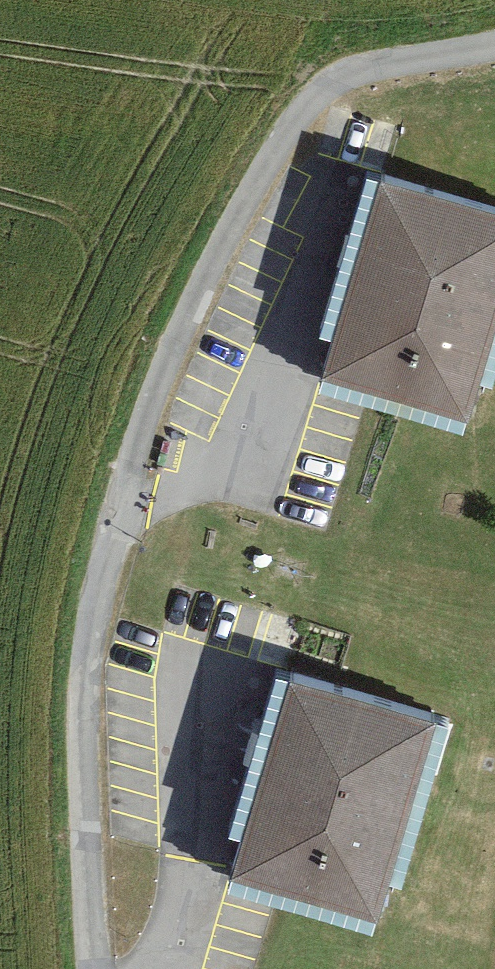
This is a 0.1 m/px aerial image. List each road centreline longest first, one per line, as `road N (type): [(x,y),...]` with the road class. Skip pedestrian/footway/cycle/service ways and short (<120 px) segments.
road 1 (residential): [(120,529),(220,252),(338,73),(494,39)]
road 2 (residential): [(98,968),(95,679),(120,529)]
road 3 (residential): [(296,308),(262,430),(204,483),(120,529)]
road 4 (residential): [(147,968),(188,877),(195,745)]

